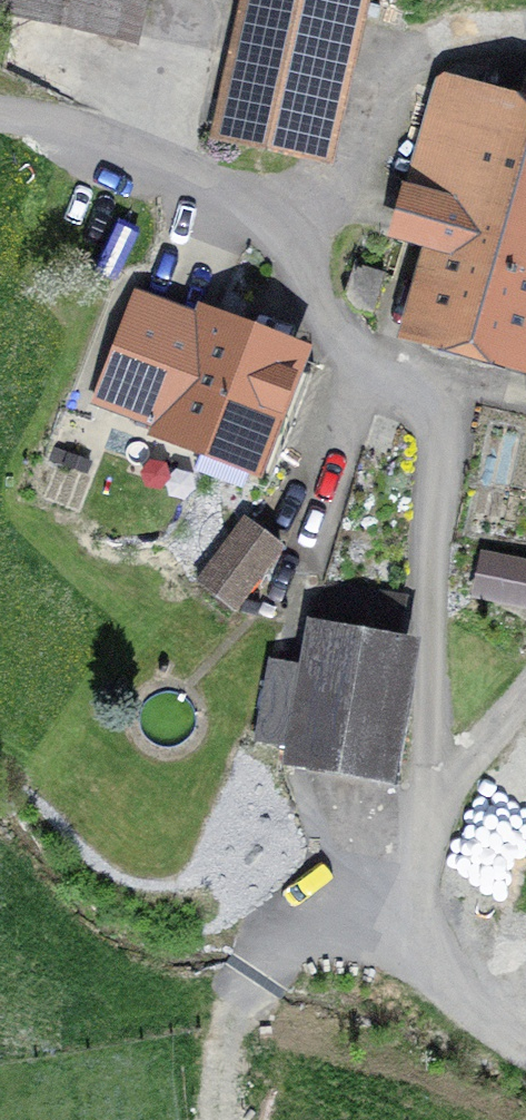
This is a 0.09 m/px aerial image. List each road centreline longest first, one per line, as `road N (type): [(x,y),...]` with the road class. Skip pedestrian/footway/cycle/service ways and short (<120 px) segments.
road 1 (unclassified): [(525,1040),(448,974),(416,896),(431,698),(424,613),(432,447),(420,417),(351,364),(268,220),(173,164),(67,128),(0,118)]
road 2 (track): [(416,896),(287,927),(239,1006),(217,1094),(220,1119)]

